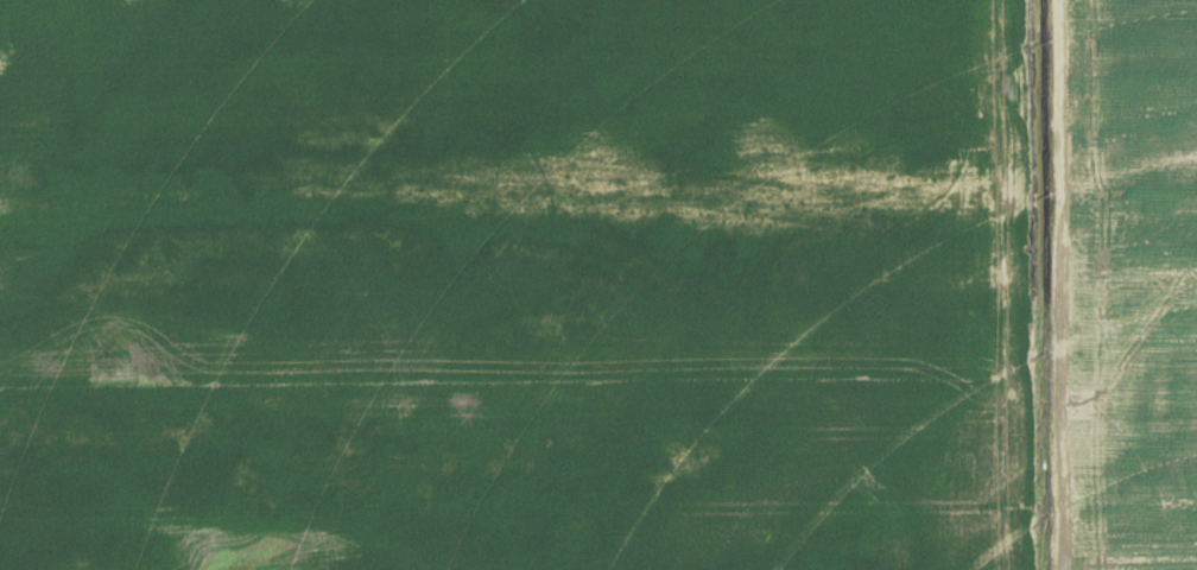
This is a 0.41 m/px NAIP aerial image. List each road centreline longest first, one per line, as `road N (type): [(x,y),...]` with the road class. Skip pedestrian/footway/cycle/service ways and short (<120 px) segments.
road 1 (track): [(1060,0),(1064,569)]

